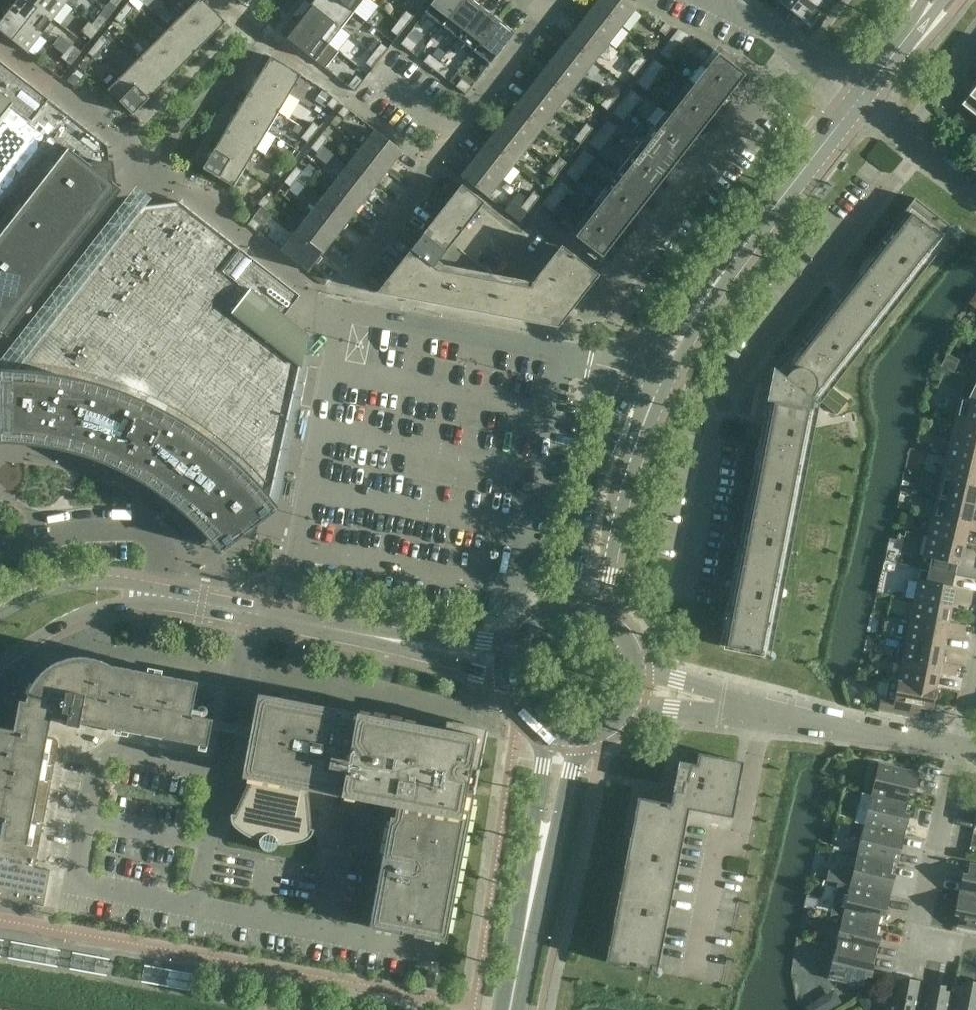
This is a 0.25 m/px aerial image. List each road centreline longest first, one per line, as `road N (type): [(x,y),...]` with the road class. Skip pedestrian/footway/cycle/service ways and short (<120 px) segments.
road 1 (residential): [(557,349),(793,46)]
road 2 (tertiary): [(656,378),(696,305),(861,97)]
road 3 (tertiary): [(512,662),(176,597)]
road 4 (residential): [(636,687),(963,754)]
road 5 (residential): [(915,145),(719,406)]
road 6 (residential): [(352,270),(546,13)]
road 7 (tertiary): [(511,1009),(563,737)]
road 8 (residential): [(963,754),(916,945),(975,956)]
road 9 (tertiary): [(585,613),(604,496),(621,443),(656,378)]
road 10 (tertiary): [(0,664),(83,611),(176,597)]
road 11 (tertiary): [(176,597),(98,580),(68,582),(0,614)]
road 12 (residential): [(719,406),(686,585)]
road 13 (residential): [(900,131),(975,35)]

